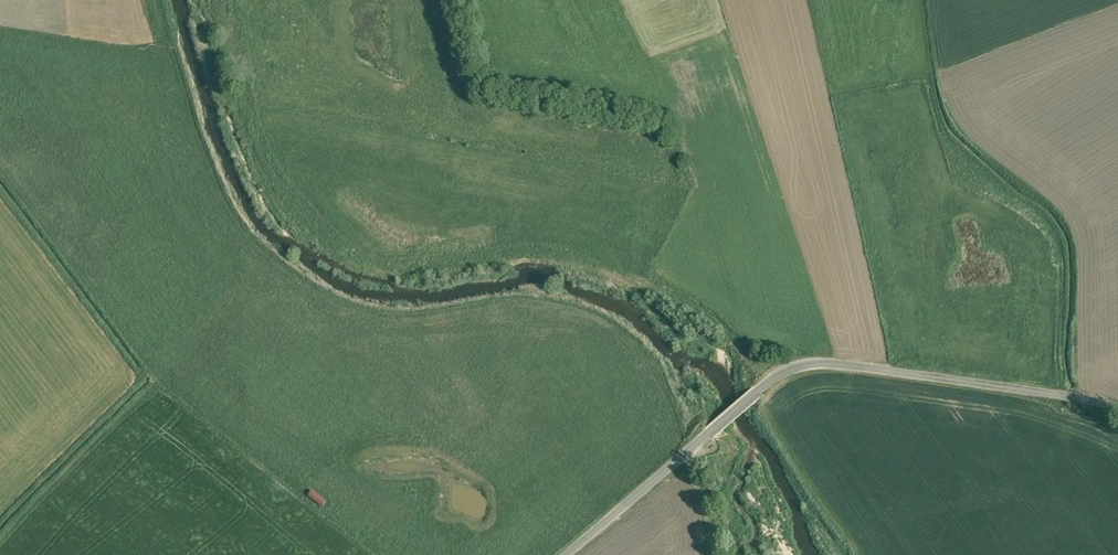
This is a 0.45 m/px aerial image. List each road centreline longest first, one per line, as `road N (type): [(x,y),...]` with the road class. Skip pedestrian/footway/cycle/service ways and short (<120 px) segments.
road 1 (unclassified): [(1117,407),(832,361),(780,370),(553,554)]

